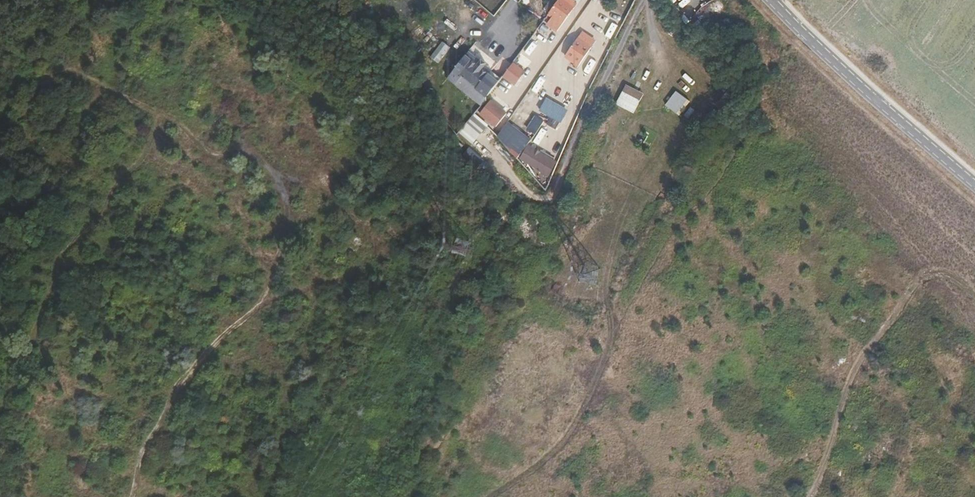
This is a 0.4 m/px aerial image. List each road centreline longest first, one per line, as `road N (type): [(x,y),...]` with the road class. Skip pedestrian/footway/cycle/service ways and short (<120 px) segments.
road 1 (residential): [(772,0),(974,185)]
road 2 (residential): [(640,0),(553,199)]

